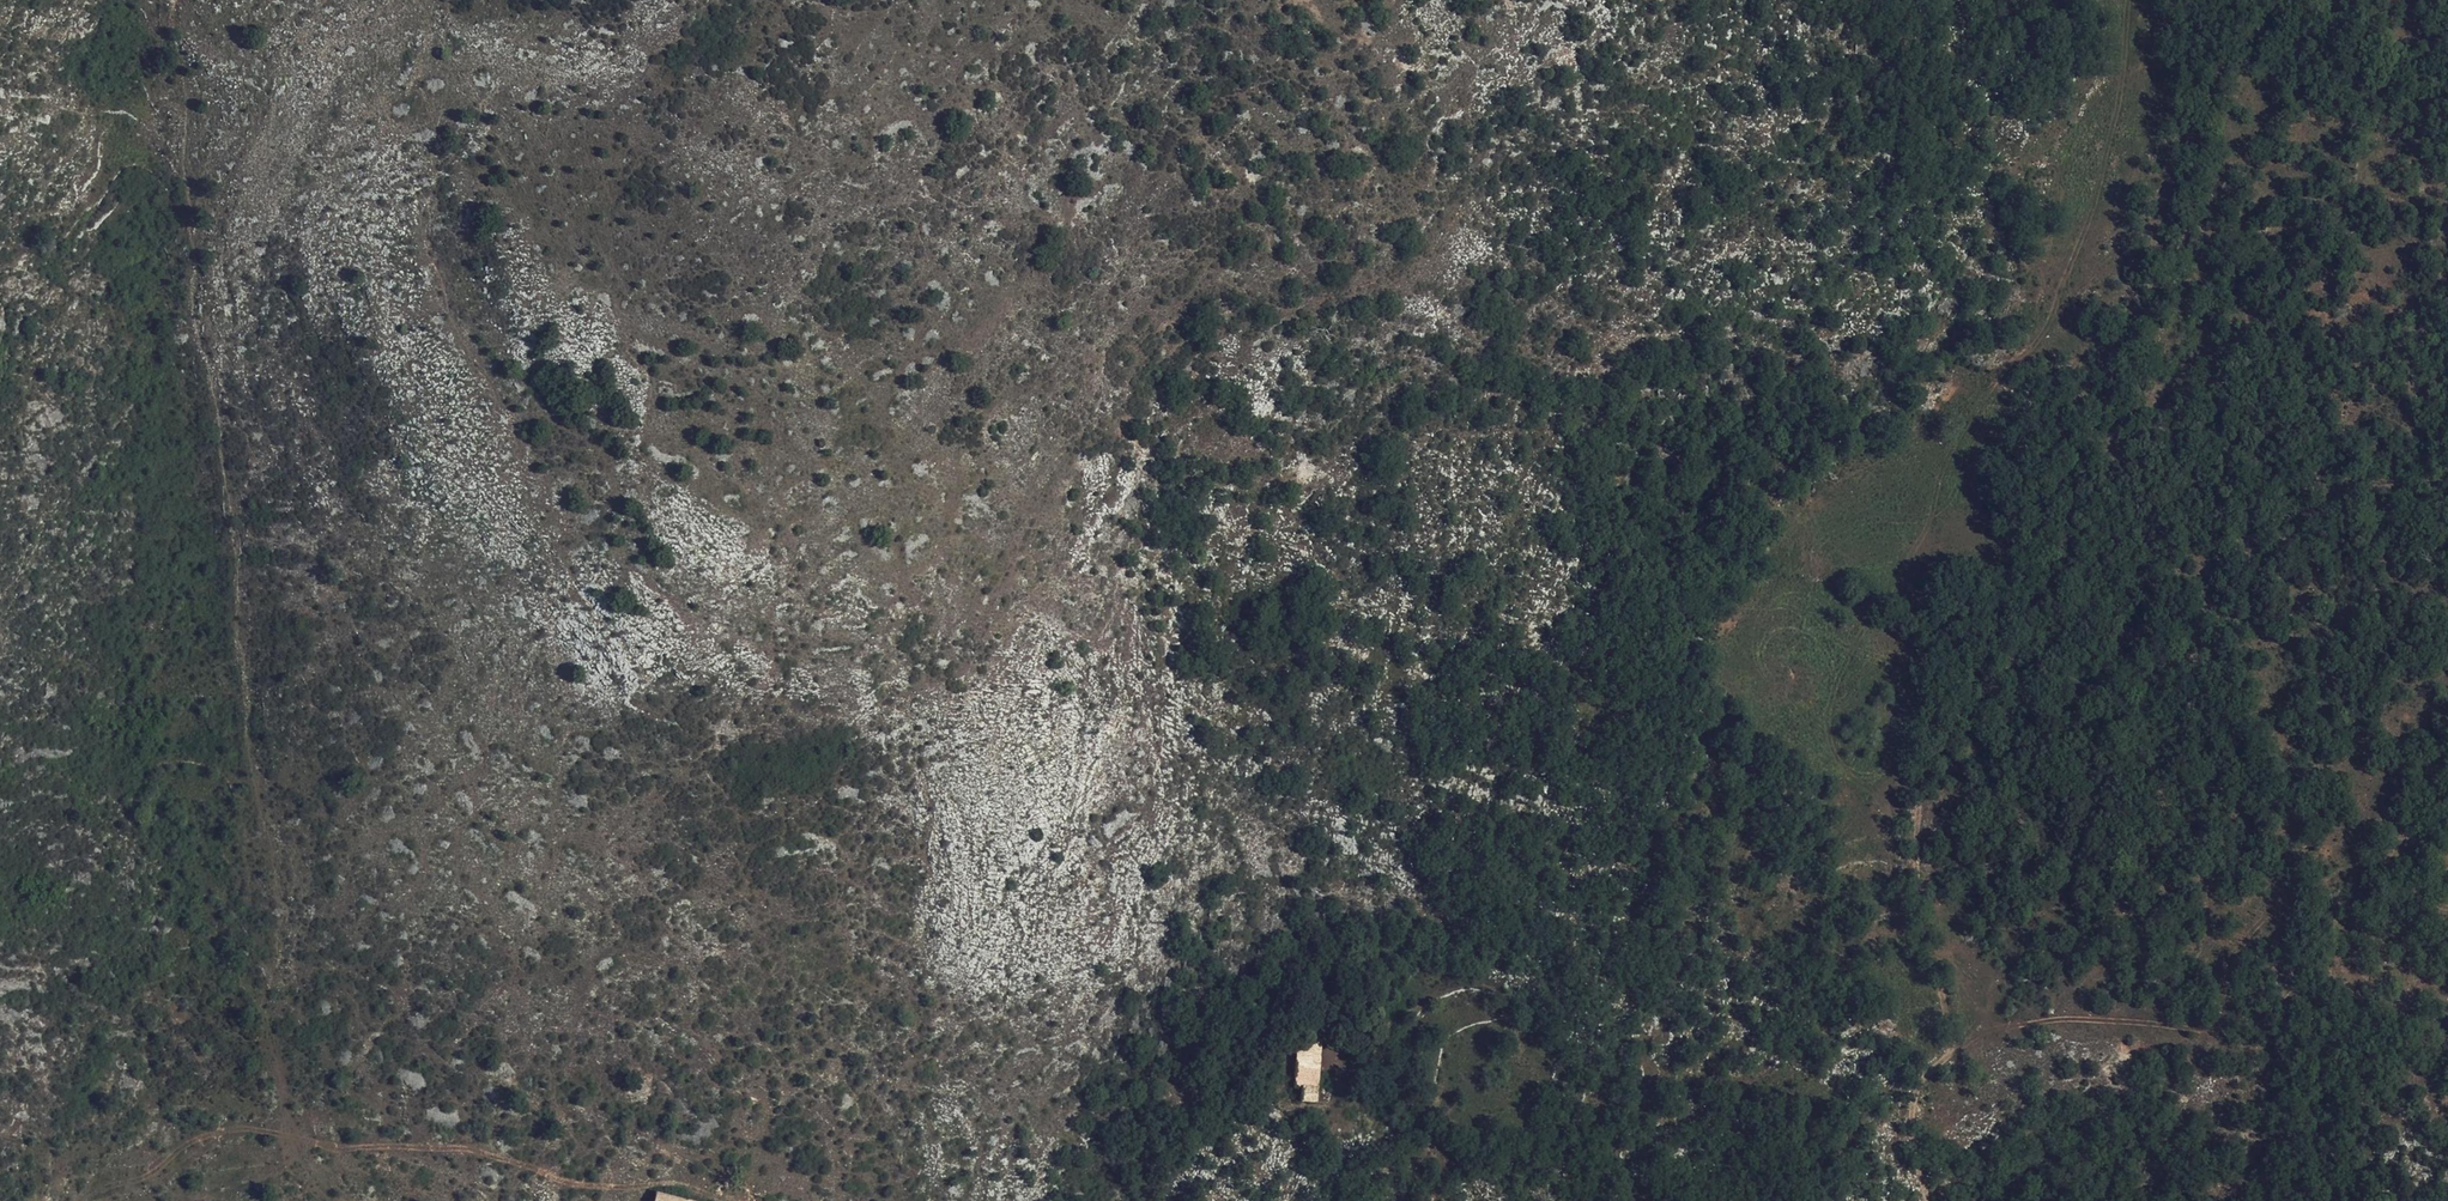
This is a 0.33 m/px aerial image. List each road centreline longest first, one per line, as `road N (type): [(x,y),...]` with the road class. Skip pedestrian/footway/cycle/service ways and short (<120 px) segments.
road 1 (track): [(1936,1200),(1921,1073),(1955,1049),(1935,955),(1950,739),(2151,339),(2279,0)]
road 2 (track): [(83,1200),(154,1173),(210,1133),(247,1129),(339,1149),(465,1146),(566,1181),(672,1181),(727,1200)]
road 3 (track): [(1955,1049),(2009,1022),(2205,1027),(2221,1015),(2262,919),(2350,869),(2388,872),(2447,904)]

